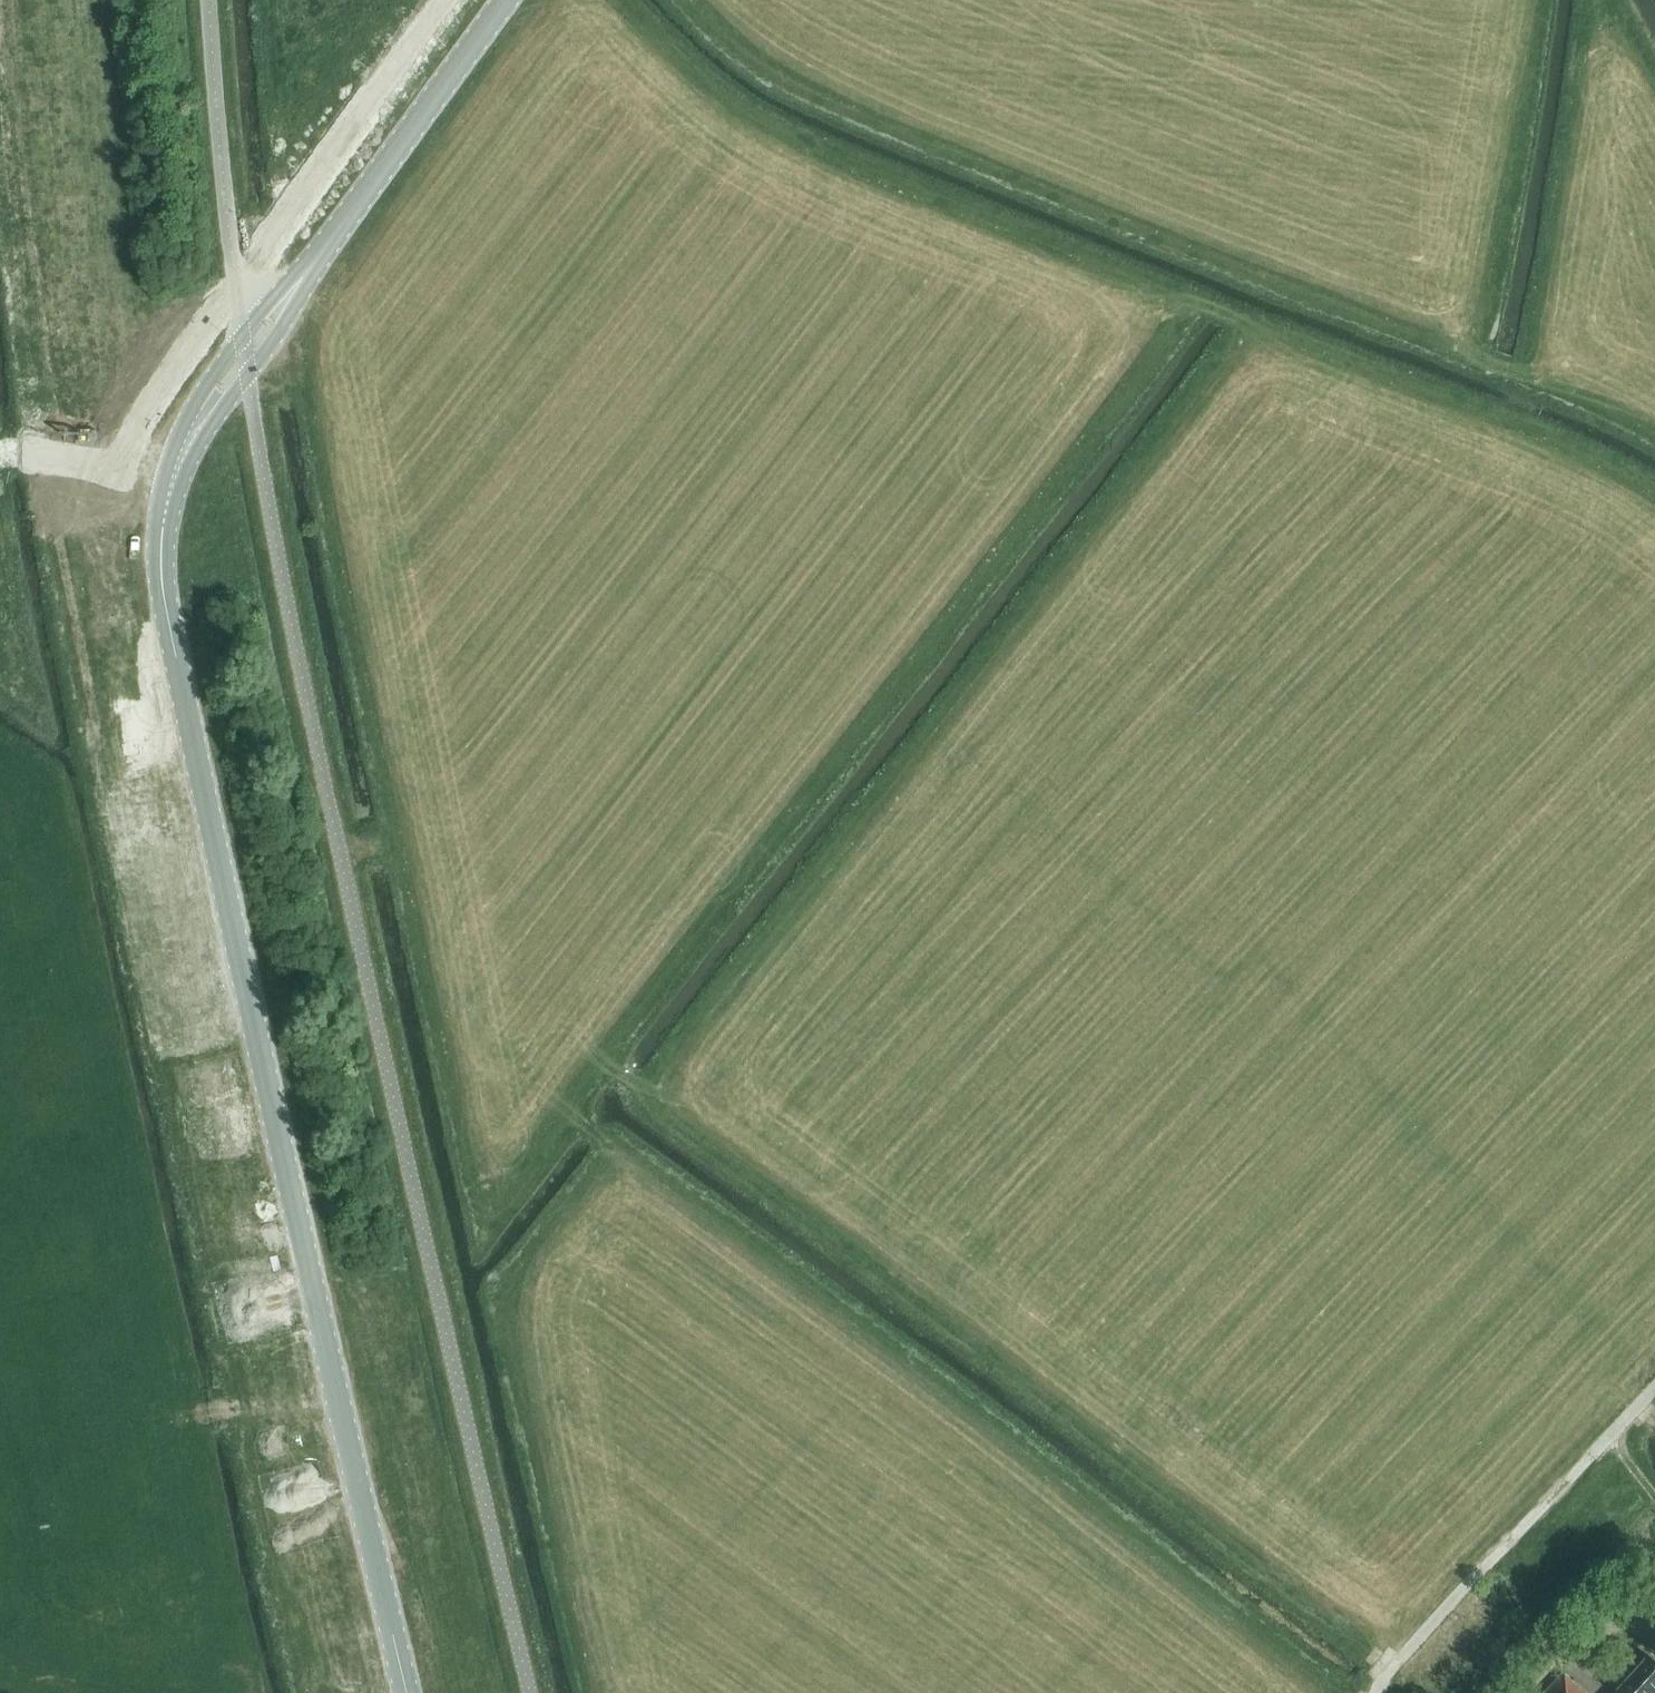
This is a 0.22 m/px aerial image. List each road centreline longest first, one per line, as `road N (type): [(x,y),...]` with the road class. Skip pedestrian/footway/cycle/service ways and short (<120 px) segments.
road 1 (tertiary): [(175,475),(162,576),(172,639),(407,1692)]
road 2 (track): [(1466,1585),(1654,1389)]
road 3 (tertiary): [(299,282),(457,66)]
road 4 (tertiary): [(299,282),(261,311),(190,415),(176,470)]
road 5 (tertiary): [(176,470),(281,332),(299,282)]
road 6 (unclassified): [(175,475),(0,447)]
road 7 (tertiary): [(457,66),(598,0)]

